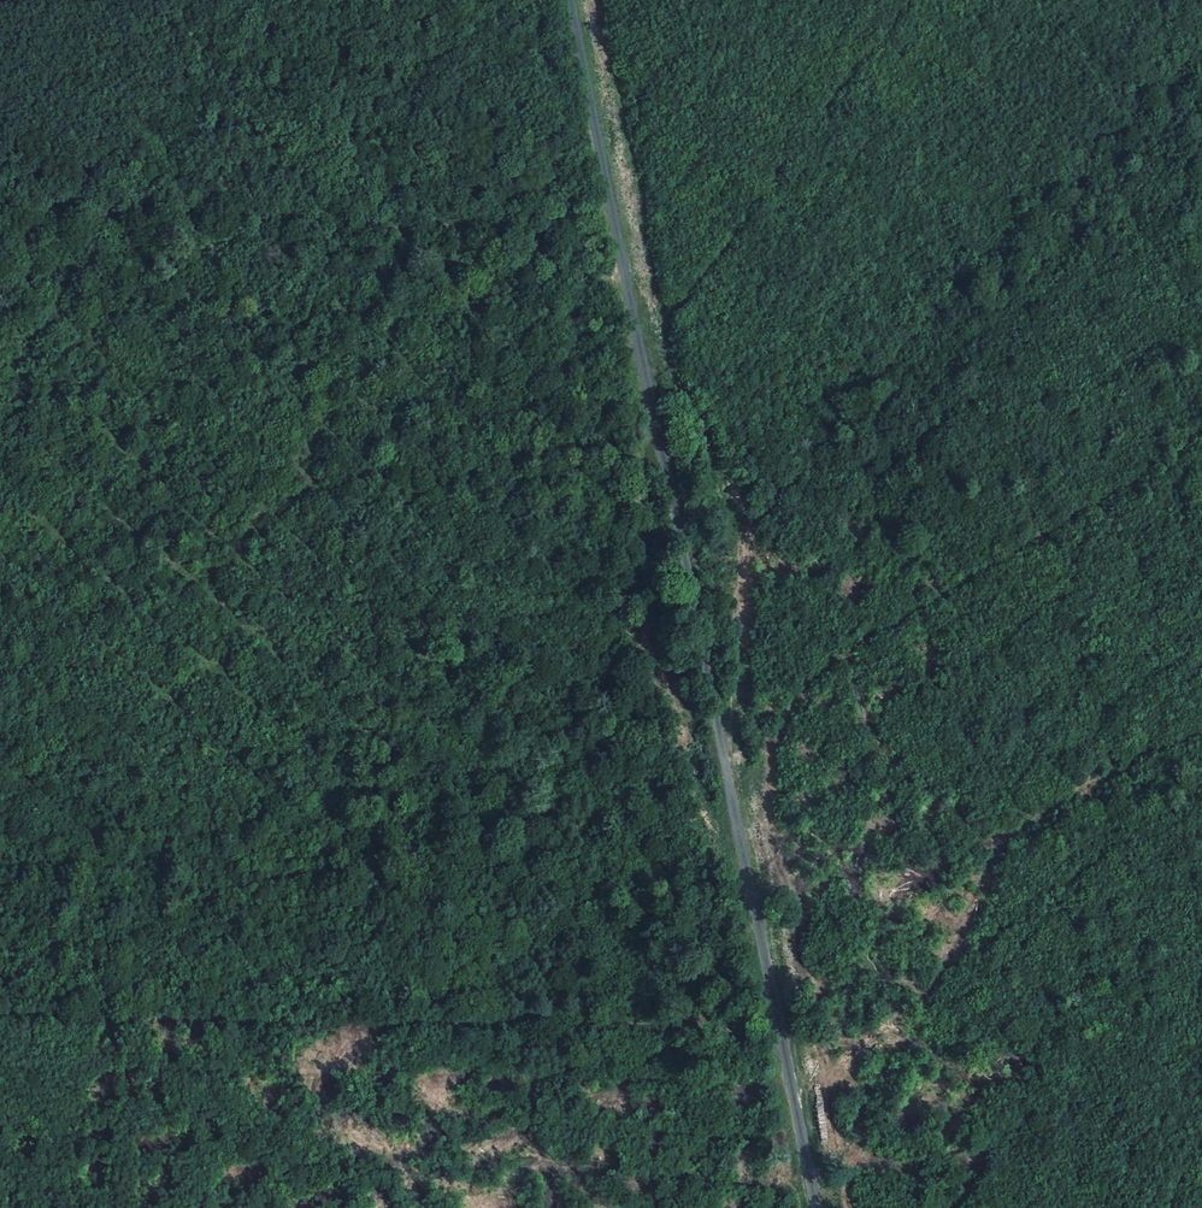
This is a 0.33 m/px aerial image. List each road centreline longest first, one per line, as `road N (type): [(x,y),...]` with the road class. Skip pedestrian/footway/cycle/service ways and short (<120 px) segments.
road 1 (unclassified): [(572,0),(818,1207)]

